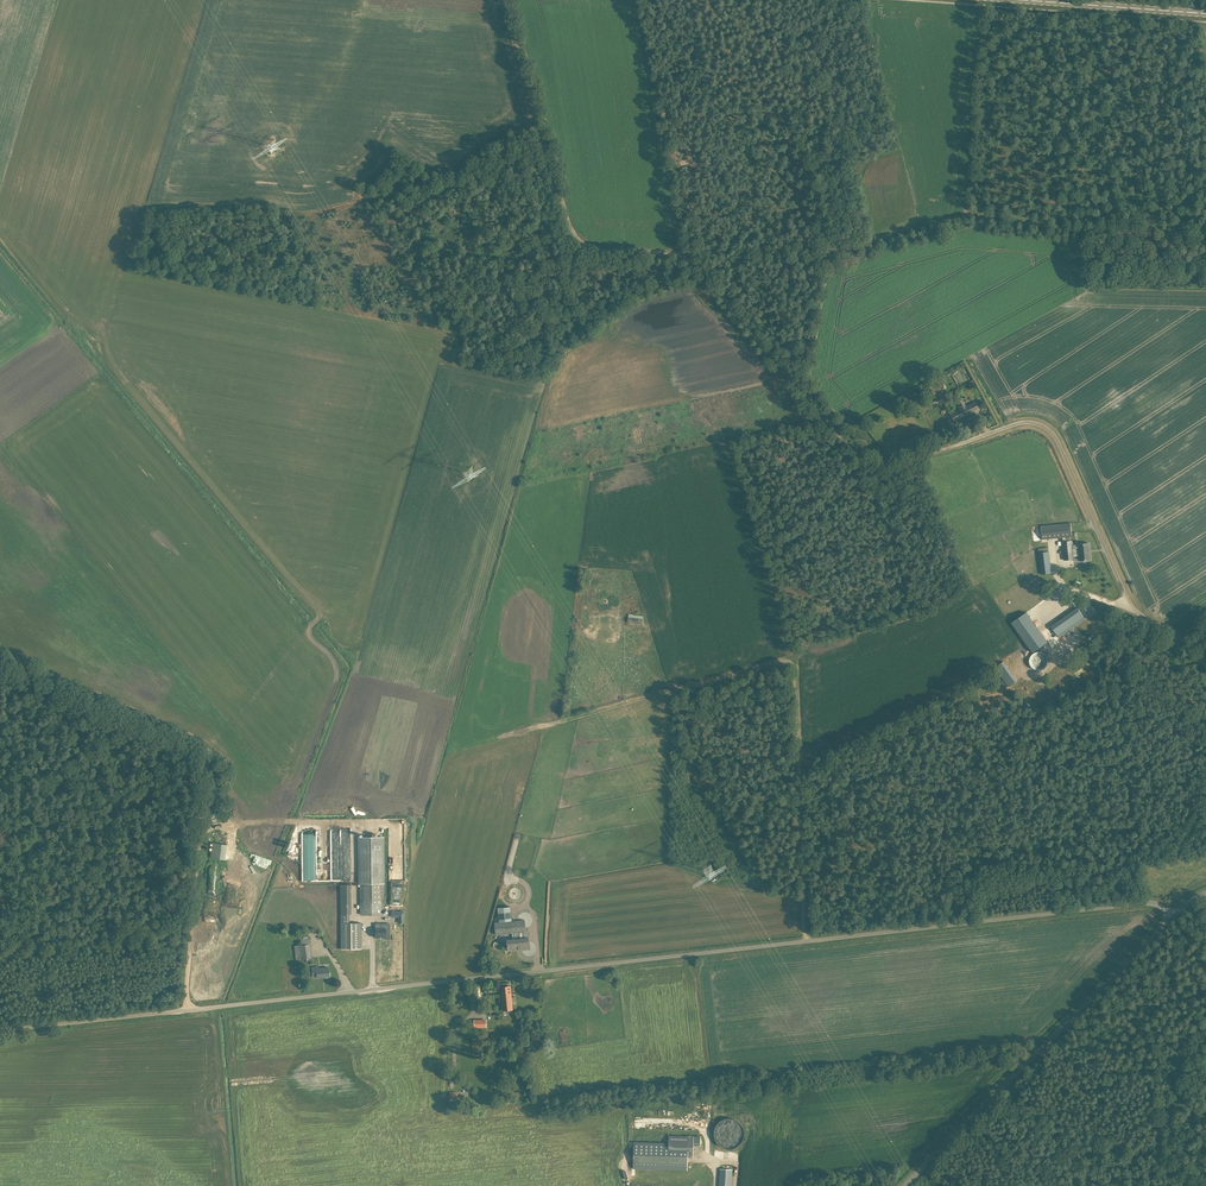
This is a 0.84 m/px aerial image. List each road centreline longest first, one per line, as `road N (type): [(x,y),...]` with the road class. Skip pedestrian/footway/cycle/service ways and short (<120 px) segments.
road 1 (unclassified): [(0,1031),(1134,903),(1172,914)]
road 2 (track): [(589,714),(792,665),(807,942)]
road 3 (track): [(747,255),(836,255),(979,213),(1205,239)]
road 4 (track): [(581,245),(539,278),(443,288),(386,314),(139,262)]
road 5 (unclassified): [(1205,667),(1180,637),(1132,605),(1045,425),(1017,424),(959,445)]
road 6 (unclassified): [(905,1185),(1172,914)]
road 7 (track): [(692,256),(870,473),(887,476),(959,445)]
road 8 (track): [(507,0),(576,245),(692,256)]
road 9 (track): [(536,118),(445,184),(317,216),(311,231),(354,311)]
road 10 (track): [(0,659),(206,749),(198,833)]
road 11 (track): [(198,833),(0,799)]
road 12 (secondary): [(1014,0),(1205,14)]
road 13 (track): [(187,1010),(198,833)]
road 14 (track): [(396,823),(224,823)]
road 15 (track): [(581,245),(566,301),(537,356),(541,380)]
road 16 (track): [(918,459),(967,588)]

